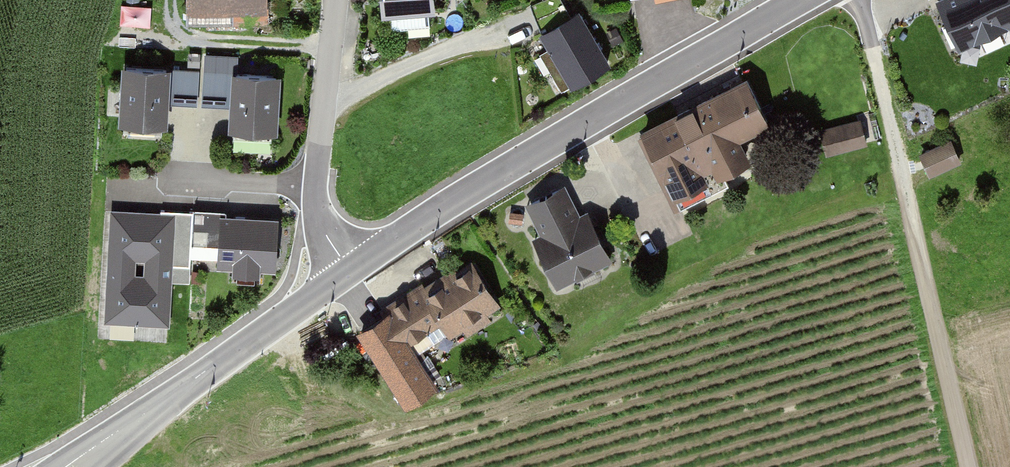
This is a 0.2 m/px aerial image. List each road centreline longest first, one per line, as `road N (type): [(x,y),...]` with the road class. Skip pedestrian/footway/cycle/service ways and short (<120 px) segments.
road 1 (tertiary): [(315,298),(620,93),(795,0)]
road 2 (track): [(864,0),(973,466)]
road 3 (tertiary): [(81,466),(315,298)]
road 4 (residential): [(314,180),(101,169)]
road 5 (residential): [(314,180),(334,0)]

